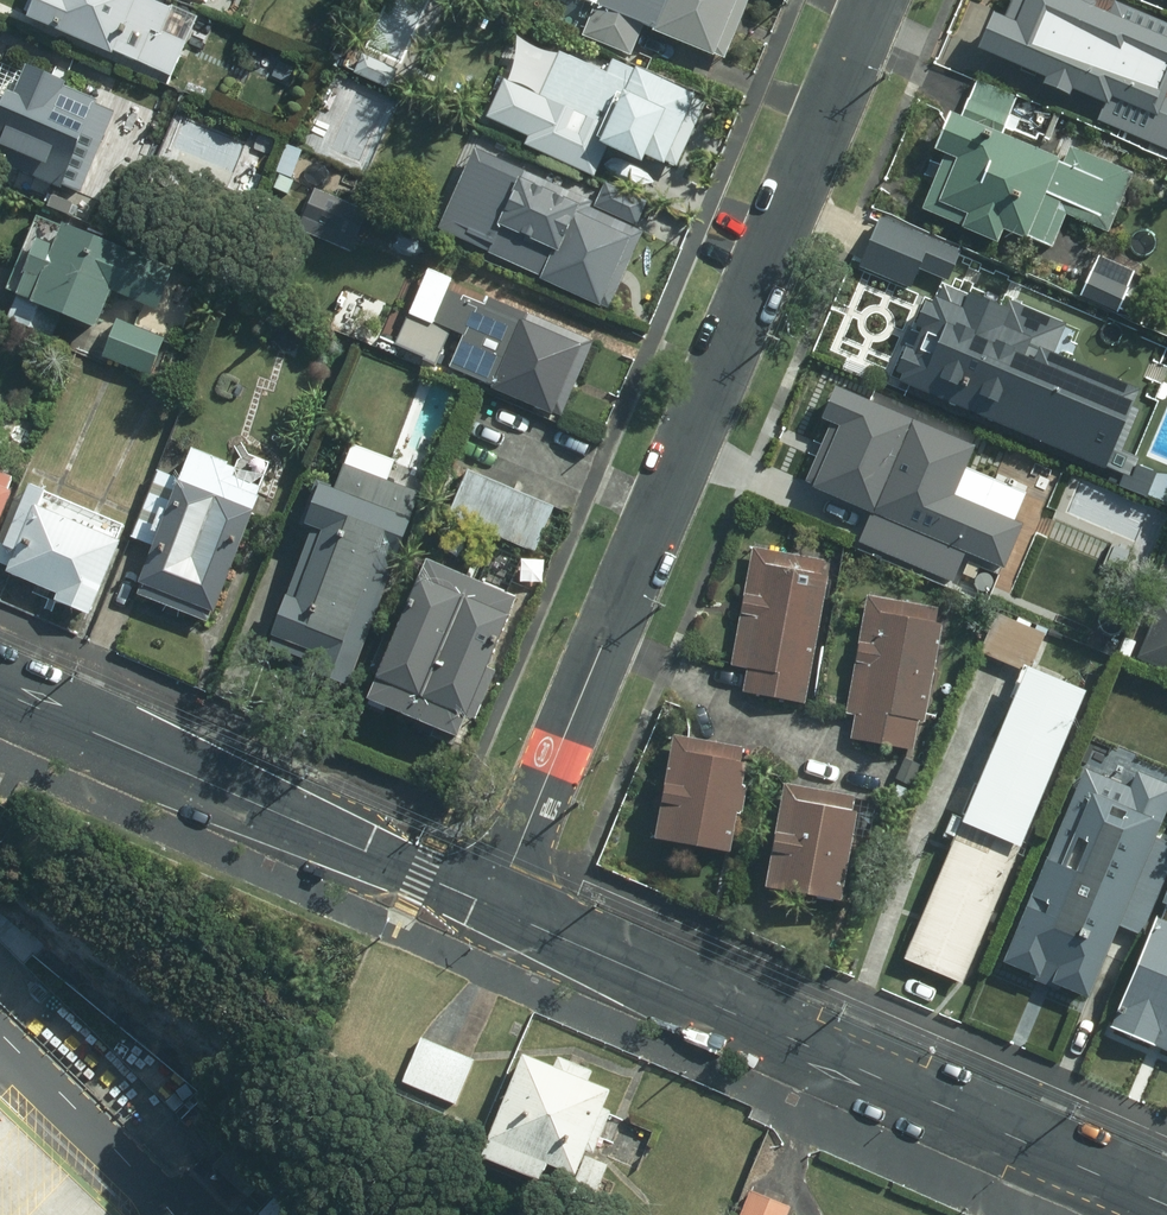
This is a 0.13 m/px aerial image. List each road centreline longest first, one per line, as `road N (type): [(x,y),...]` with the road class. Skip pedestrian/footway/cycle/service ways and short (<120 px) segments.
road 1 (residential): [(495,906),(873,0)]
road 2 (tertiary): [(1166,1203),(495,906)]
road 3 (tertiary): [(495,906),(0,691)]

